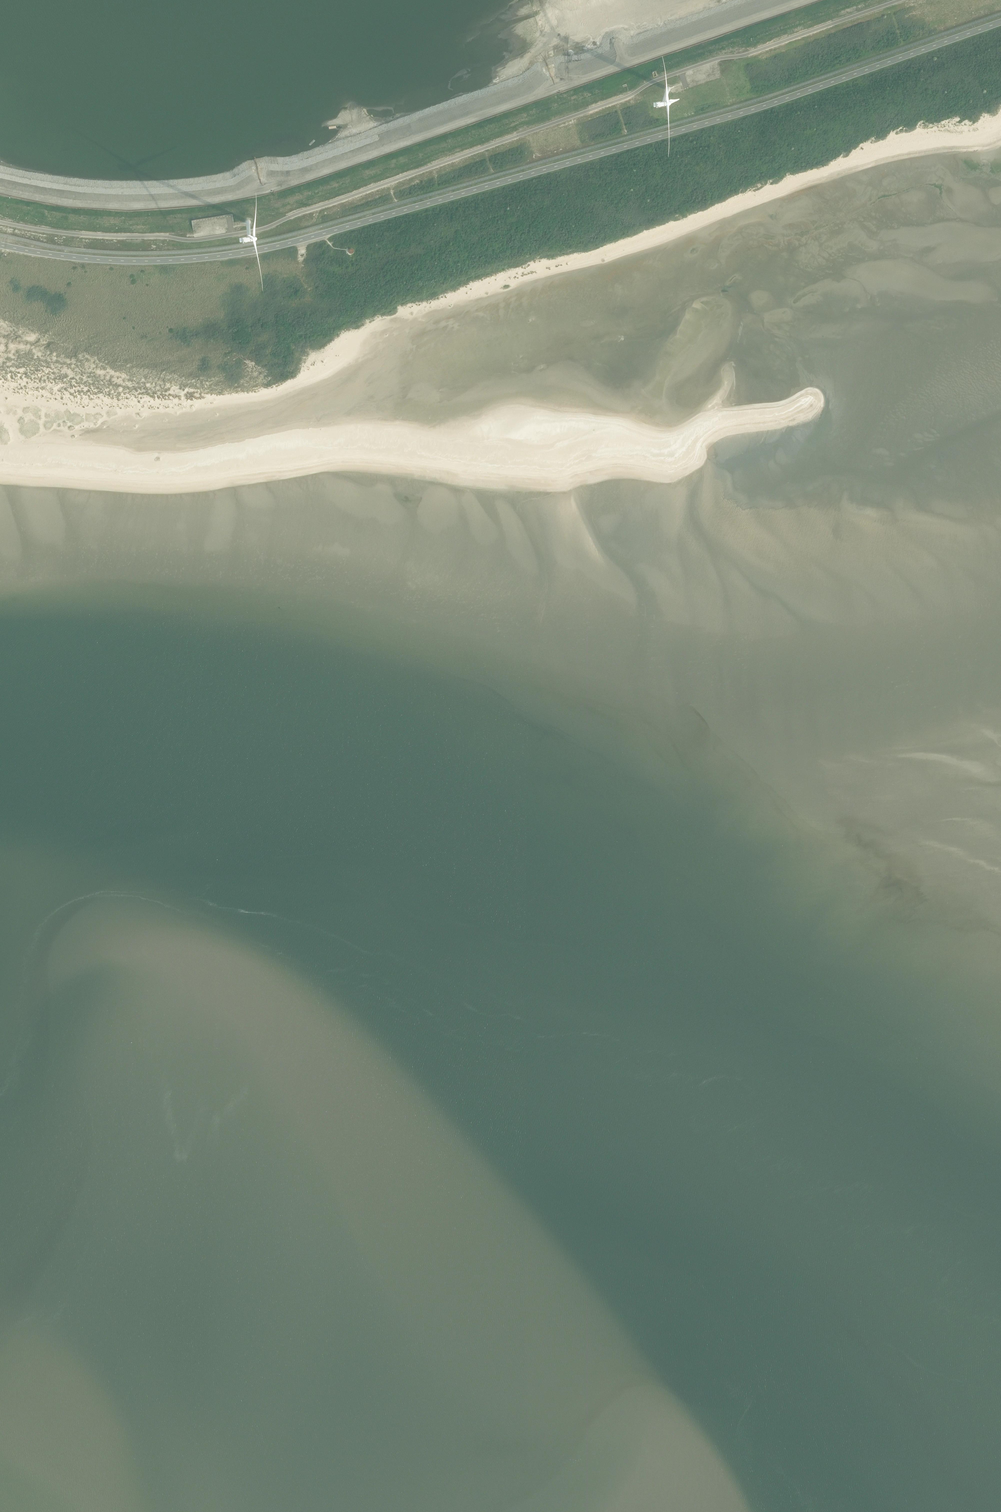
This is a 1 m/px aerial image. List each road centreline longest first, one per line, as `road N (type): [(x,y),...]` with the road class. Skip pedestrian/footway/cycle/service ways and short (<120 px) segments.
road 1 (unclassified): [(1000,22),(743,112),(283,244),(133,261),(0,245)]
road 2 (track): [(753,0),(260,173),(156,189),(0,171)]

